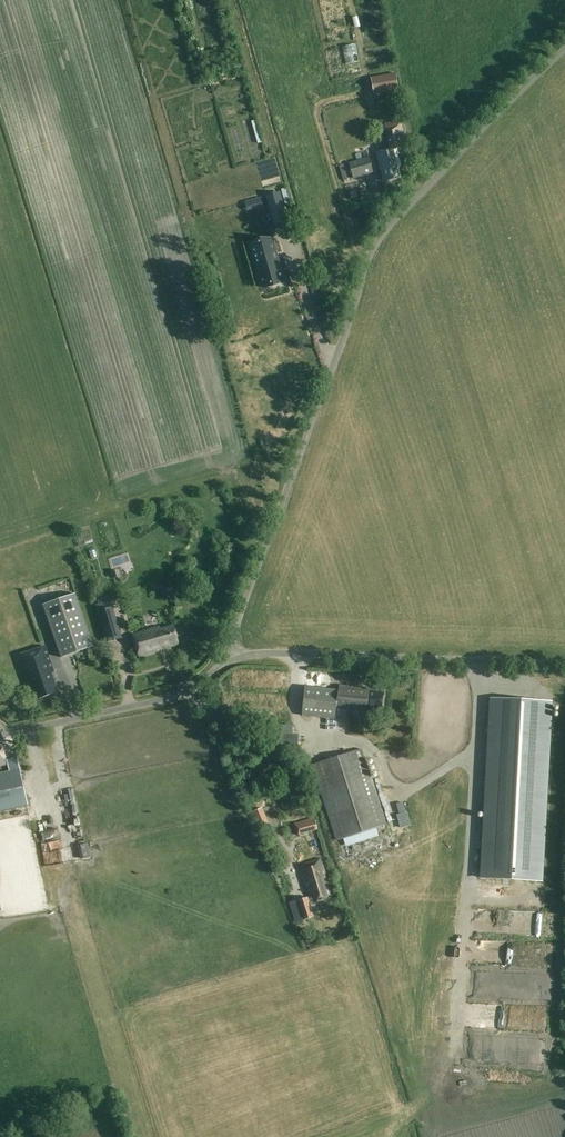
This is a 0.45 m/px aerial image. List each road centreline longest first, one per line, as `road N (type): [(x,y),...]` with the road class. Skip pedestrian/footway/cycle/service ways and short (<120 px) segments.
road 1 (unclassified): [(233,658),(237,624),(363,261),(383,226),(564,45)]
road 2 (unclassified): [(564,664),(281,653),(233,658)]
road 3 (unclassified): [(0,734),(171,696),(233,658)]

